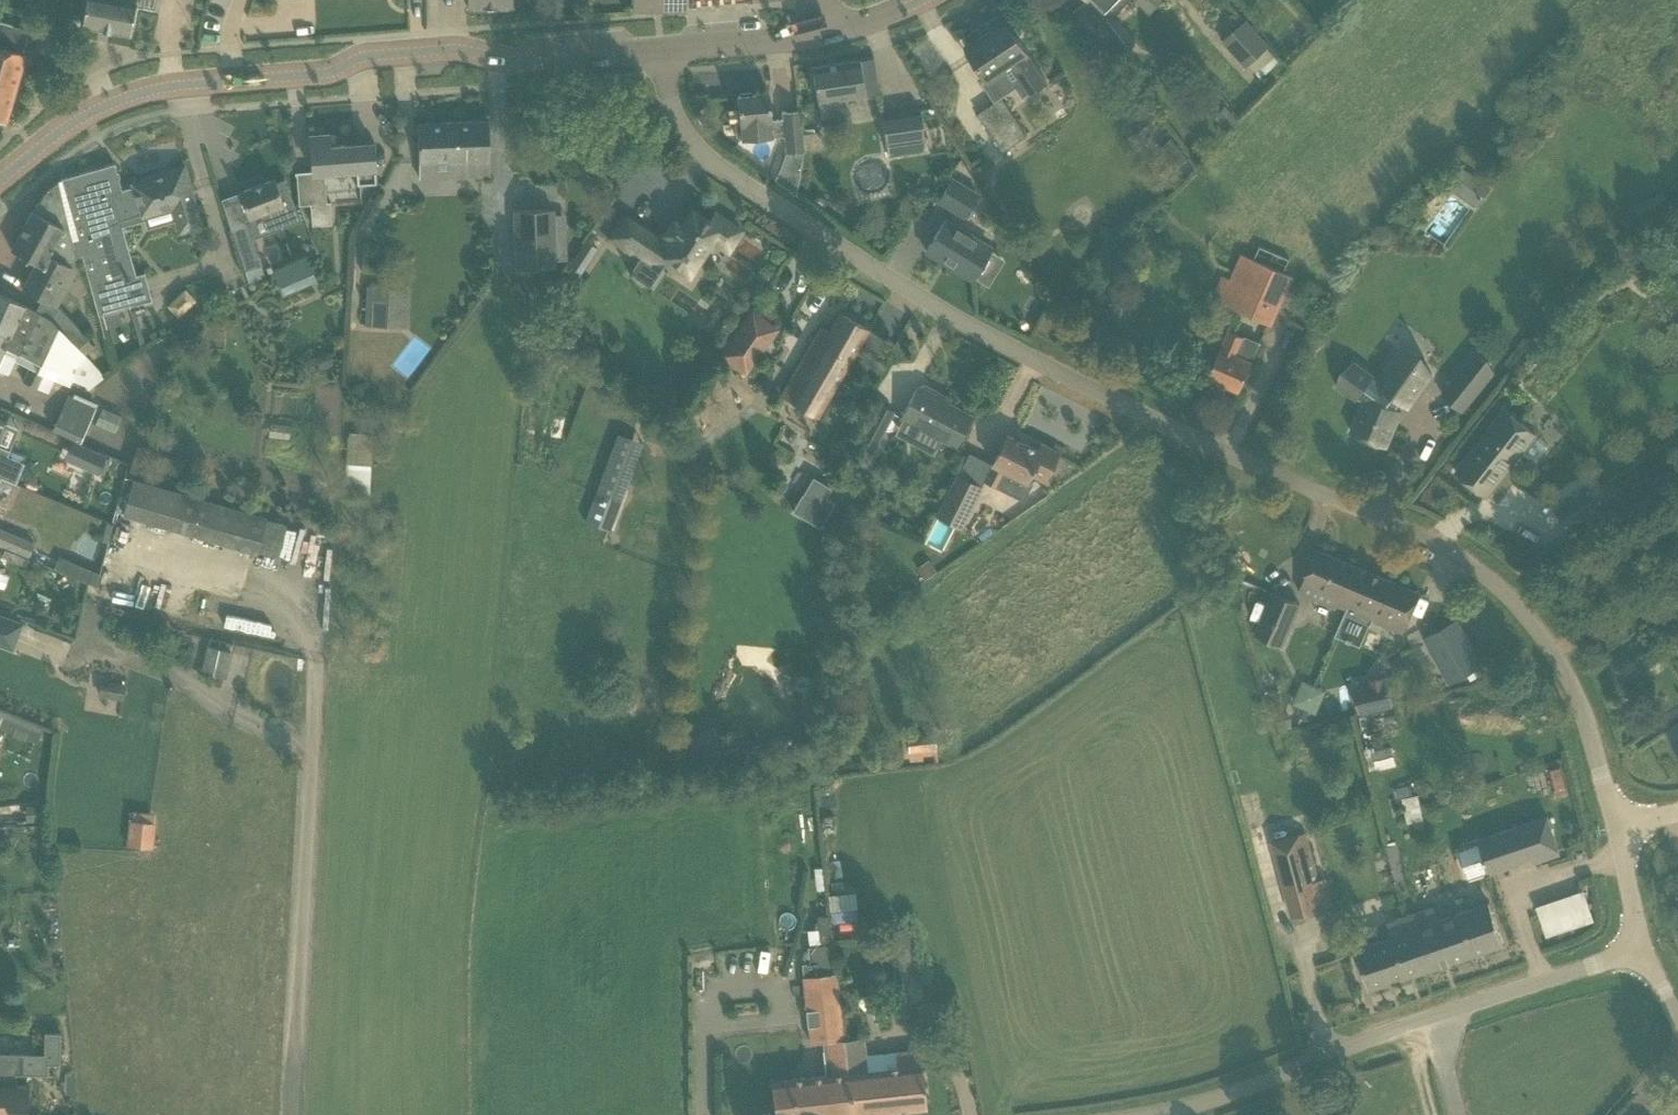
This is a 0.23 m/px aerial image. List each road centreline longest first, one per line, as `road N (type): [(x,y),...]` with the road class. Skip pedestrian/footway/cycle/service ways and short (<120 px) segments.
road 1 (residential): [(1612,826),(1584,714),(1558,664),(1530,625),(1449,552),(1075,382),(850,257),(683,132),(668,106),(662,49)]
road 2 (tertiary): [(0,178),(50,134),(105,104),(164,87),(328,73),(365,57),(455,50),(511,63),(662,49)]
road 3 (unclassified): [(1159,1114),(1645,948)]
road 4 (unclassified): [(290,1114),(314,666)]
road 5 (tertiary): [(662,49),(816,35)]
road 6 (unclassified): [(1645,948),(1612,826)]

